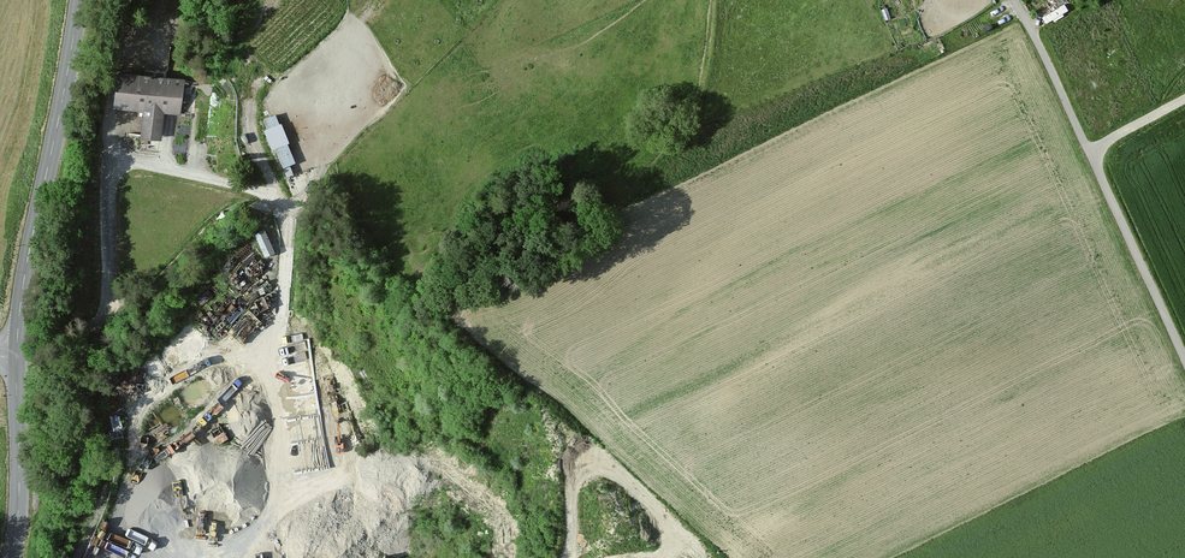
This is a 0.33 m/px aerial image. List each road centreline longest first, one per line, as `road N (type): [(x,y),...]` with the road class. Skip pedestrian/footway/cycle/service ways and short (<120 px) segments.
road 1 (track): [(1184,362),(1013,0)]
road 2 (secondary): [(17,356),(27,257),(80,0)]
road 3 (secondary): [(11,557),(19,497),(17,356)]

